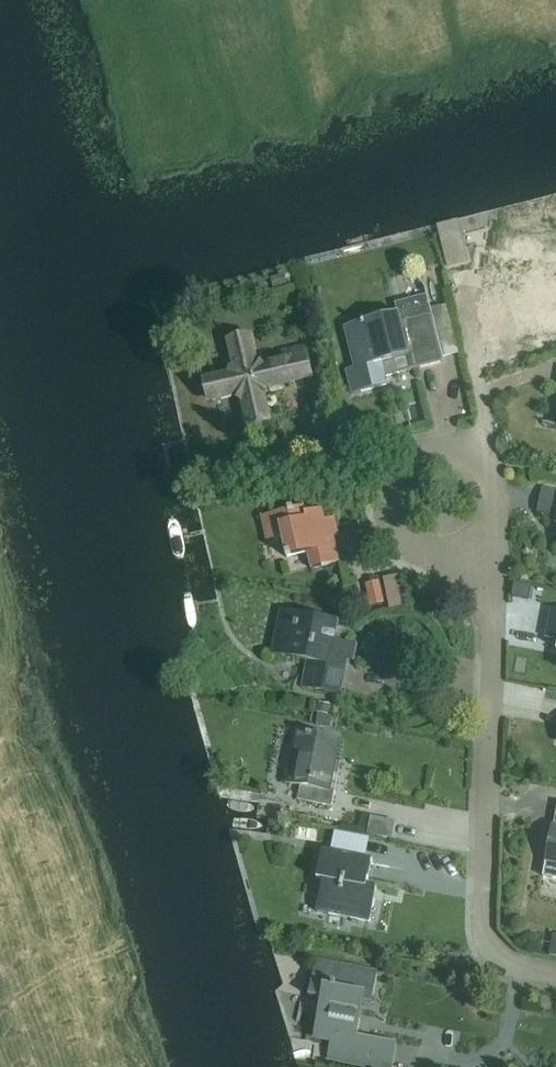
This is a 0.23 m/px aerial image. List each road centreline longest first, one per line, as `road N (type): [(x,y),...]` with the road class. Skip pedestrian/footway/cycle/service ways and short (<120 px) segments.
road 1 (unclassified): [(495,624),(490,486),(464,456),(423,454),(393,485),(398,527),(420,547),(467,566),(492,610)]
road 2 (unclassified): [(555,972),(514,959),(483,932),(495,624)]

